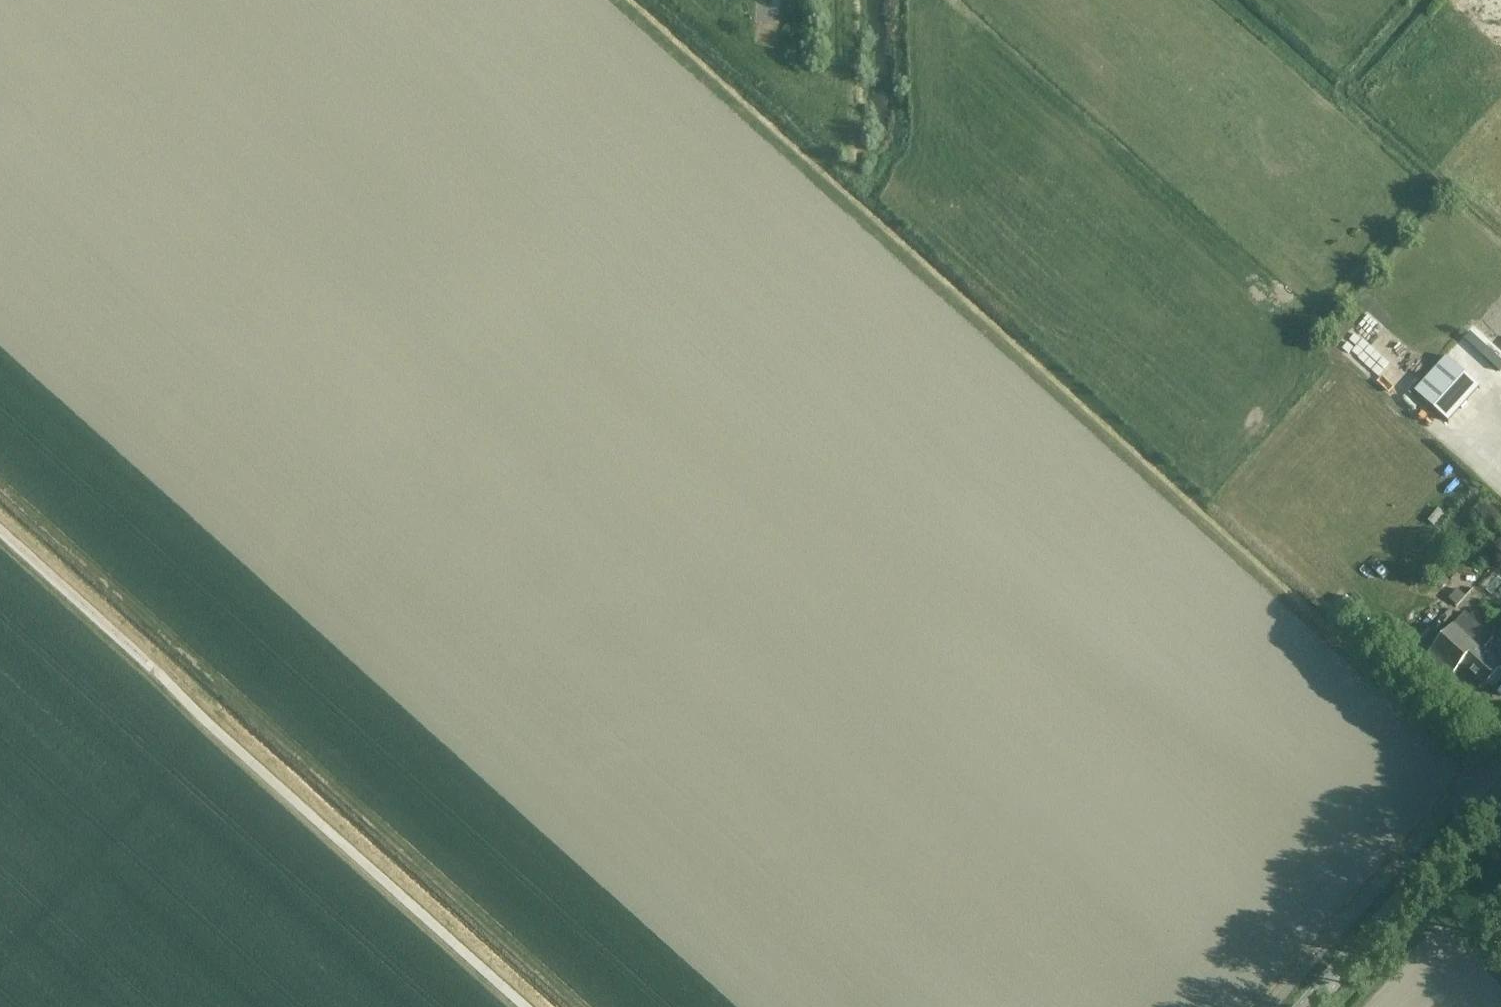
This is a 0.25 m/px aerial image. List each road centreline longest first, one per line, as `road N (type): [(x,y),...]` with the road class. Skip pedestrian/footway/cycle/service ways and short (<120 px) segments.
road 1 (track): [(525,1006),(0,534)]
road 2 (tertiary): [(1303,1006),(1500,785)]

